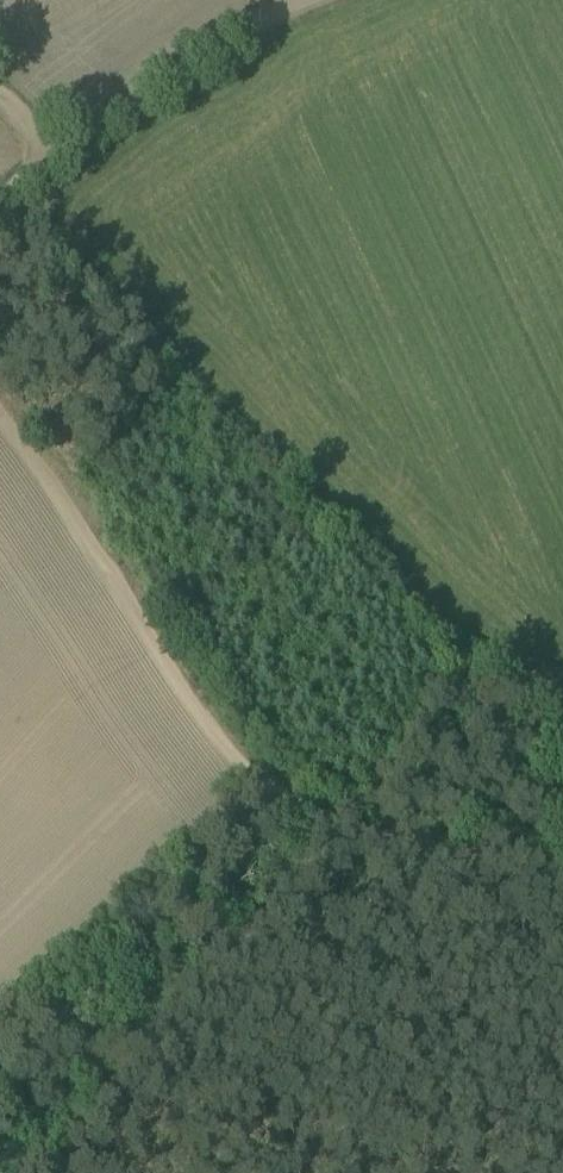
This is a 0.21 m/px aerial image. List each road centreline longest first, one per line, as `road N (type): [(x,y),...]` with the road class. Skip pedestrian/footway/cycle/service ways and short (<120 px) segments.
road 1 (track): [(349,828),(280,801),(210,737),(0,427)]
road 2 (track): [(40,1172),(349,828)]
road 3 (track): [(49,160),(197,53),(302,0)]
road 4 (track): [(349,828),(562,873)]

